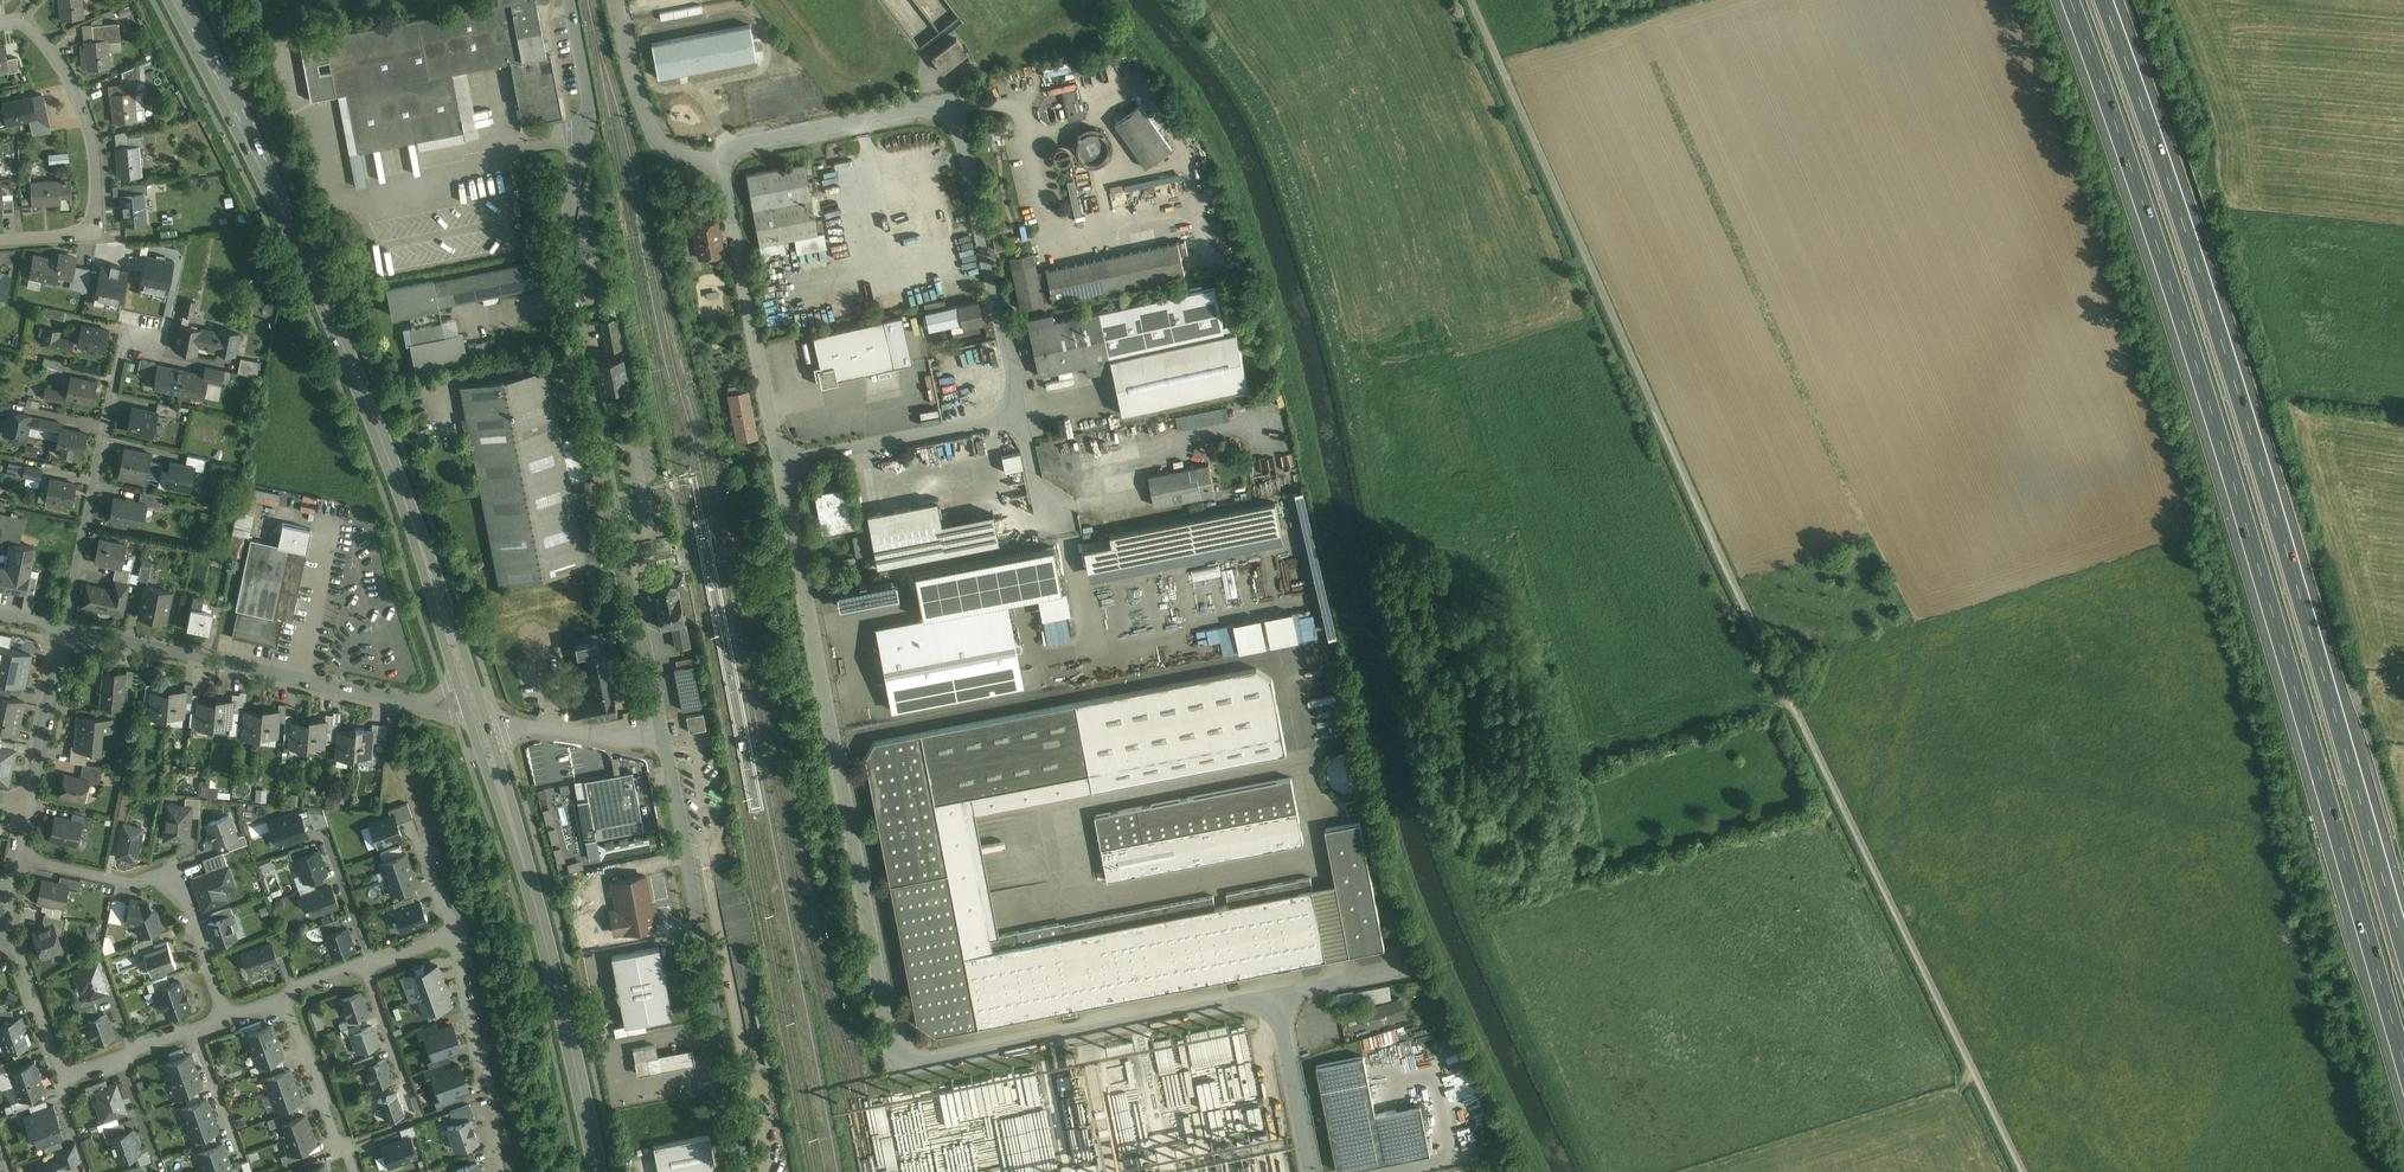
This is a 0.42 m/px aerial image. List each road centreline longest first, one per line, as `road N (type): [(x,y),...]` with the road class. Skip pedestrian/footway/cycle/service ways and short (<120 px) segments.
road 1 (unclassified): [(2023,1171),(1722,558),(1472,0)]
road 2 (motorway): [(2071,0),(2250,537),(2403,1067)]
road 3 (motorway): [(2403,948),(2281,525),(2111,0)]
road 4 (residential): [(785,467),(891,1043),(925,1068),(1281,993)]
road 5 (residential): [(662,738),(565,240),(590,108),(569,0)]
road 6 (primary): [(447,623),(334,326),(177,0)]
road 7 (residential): [(717,156),(922,107),(945,110),(960,128),(1020,416)]
road 8 (residential): [(746,1171),(662,738)]
road 9 (residential): [(417,706),(65,629)]
road 10 (residential): [(0,24),(28,24),(77,91),(95,153),(96,222),(83,235),(0,240)]
road 11 (primary): [(596,1171),(516,837)]
road 12 (residential): [(19,856),(135,884),(175,869),(227,1019)]
road 13 (residential): [(717,156),(785,467)]
road 14 (residential): [(65,629),(127,334)]
road 15 (residential): [(1020,416),(785,467)]
road 16 (residential): [(617,0),(649,124),(671,156),(717,156)]
road 17 (residential): [(284,999),(296,982),(457,935)]
road 18 (residential): [(284,999),(350,1171)]
road 19 (residential): [(1281,993),(1311,1171)]
road 20 (residential): [(29,801),(65,629)]
road 21 (residential): [(63,1079),(227,1019)]
road 22 (residential): [(63,1079),(8,925)]
road 23 (residential): [(643,737),(488,726)]
road 24 (residential): [(1281,993),(1414,966)]
road 25 (residential): [(457,935),(483,1063)]
road 26 (primary): [(470,723),(516,837)]

